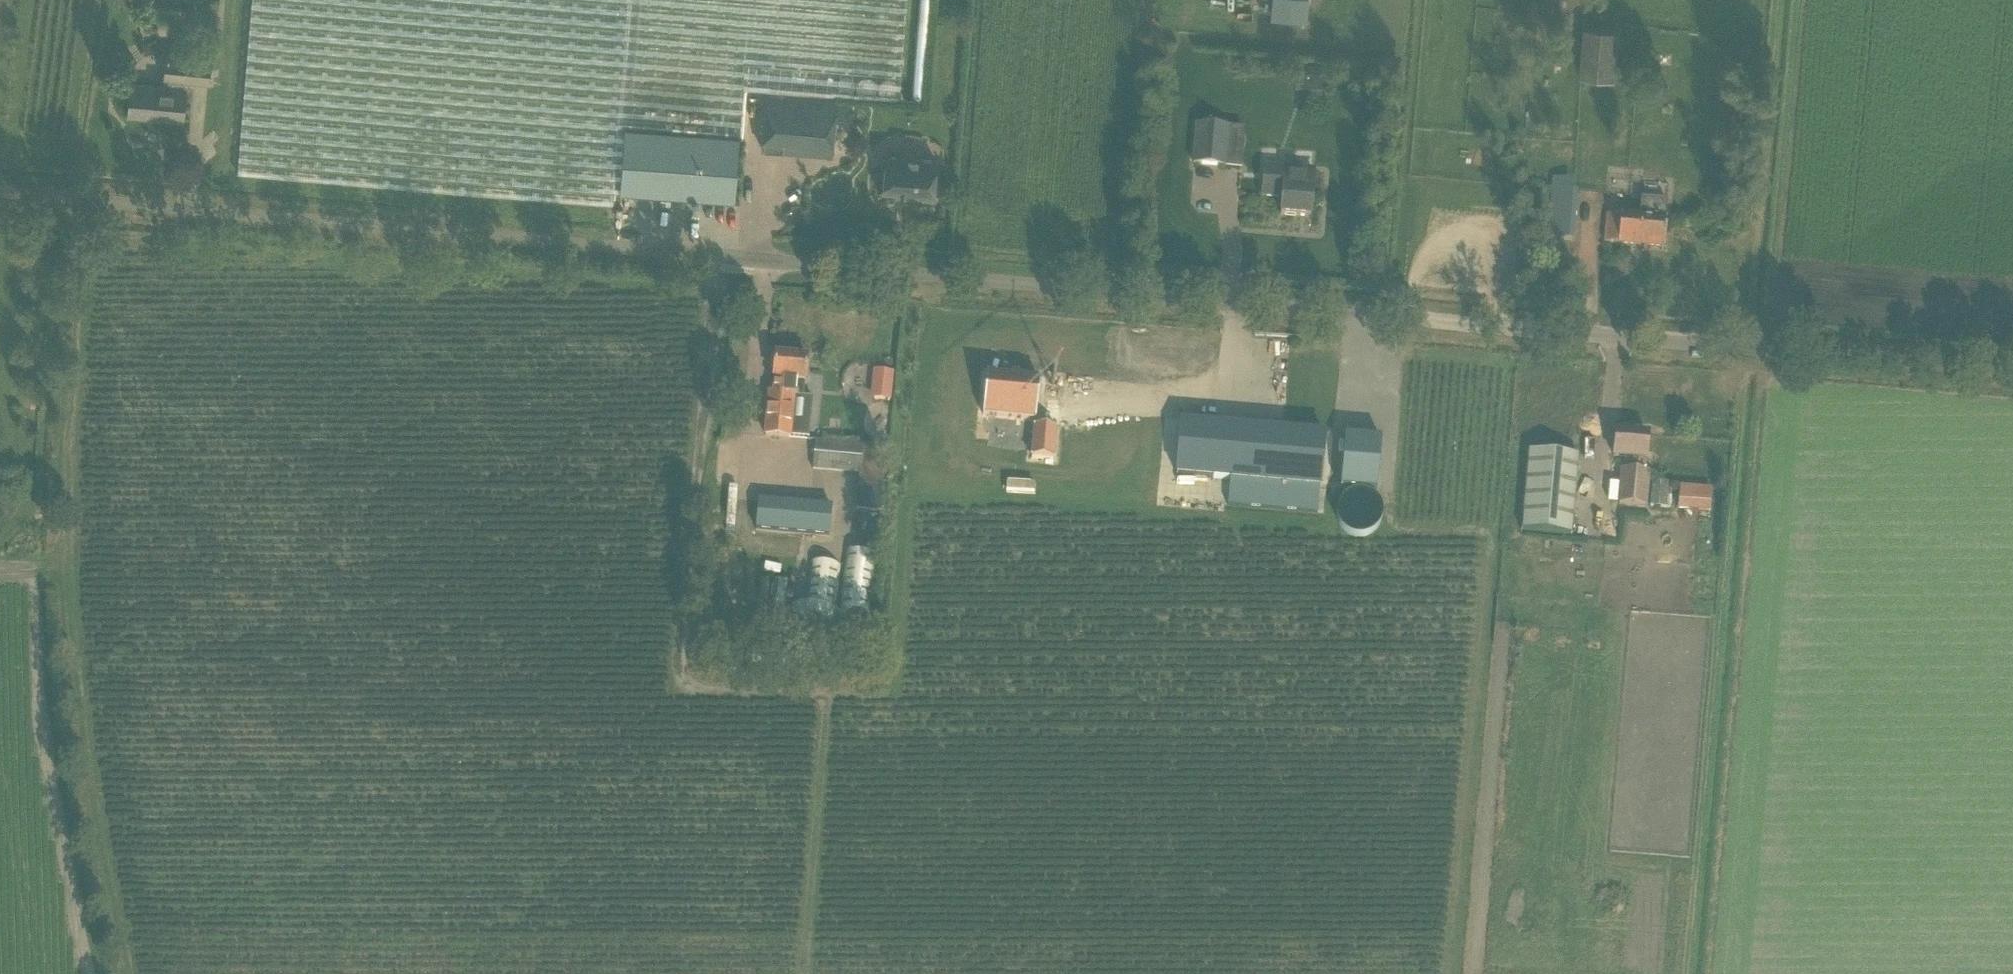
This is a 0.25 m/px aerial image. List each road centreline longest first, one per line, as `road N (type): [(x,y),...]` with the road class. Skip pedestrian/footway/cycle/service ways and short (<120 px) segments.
road 1 (unclassified): [(2012,364),(0,186)]

